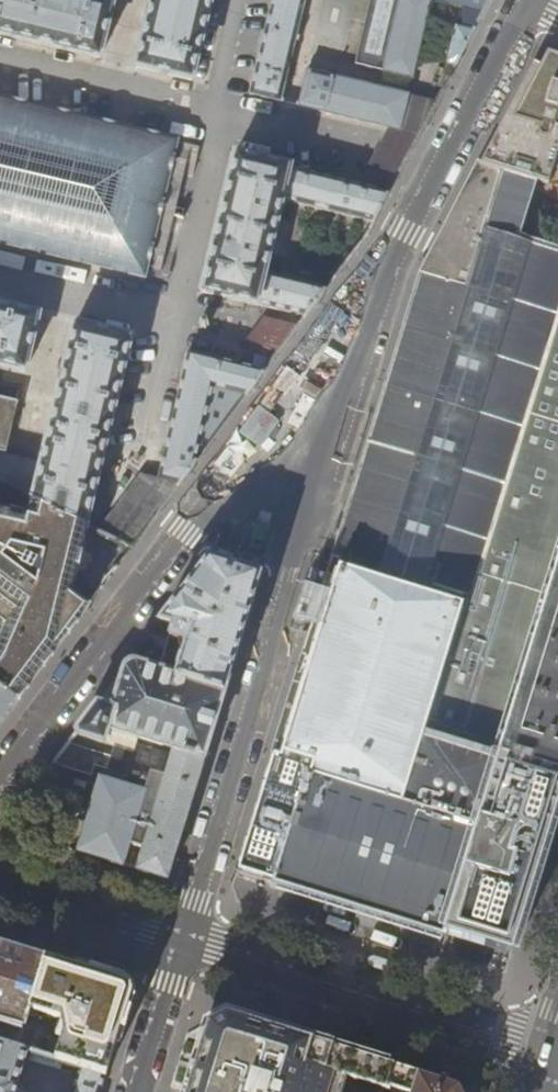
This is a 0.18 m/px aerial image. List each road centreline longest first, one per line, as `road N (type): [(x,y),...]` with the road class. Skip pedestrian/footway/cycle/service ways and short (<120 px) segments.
road 1 (residential): [(182,941),(385,272)]
road 2 (residential): [(385,272),(0,781)]
road 3 (residential): [(182,941),(554,1054)]
road 4 (residential): [(385,272),(530,0)]
road 5 (residential): [(0,886),(182,941)]
road 6 (residential): [(135,1091),(182,941)]

